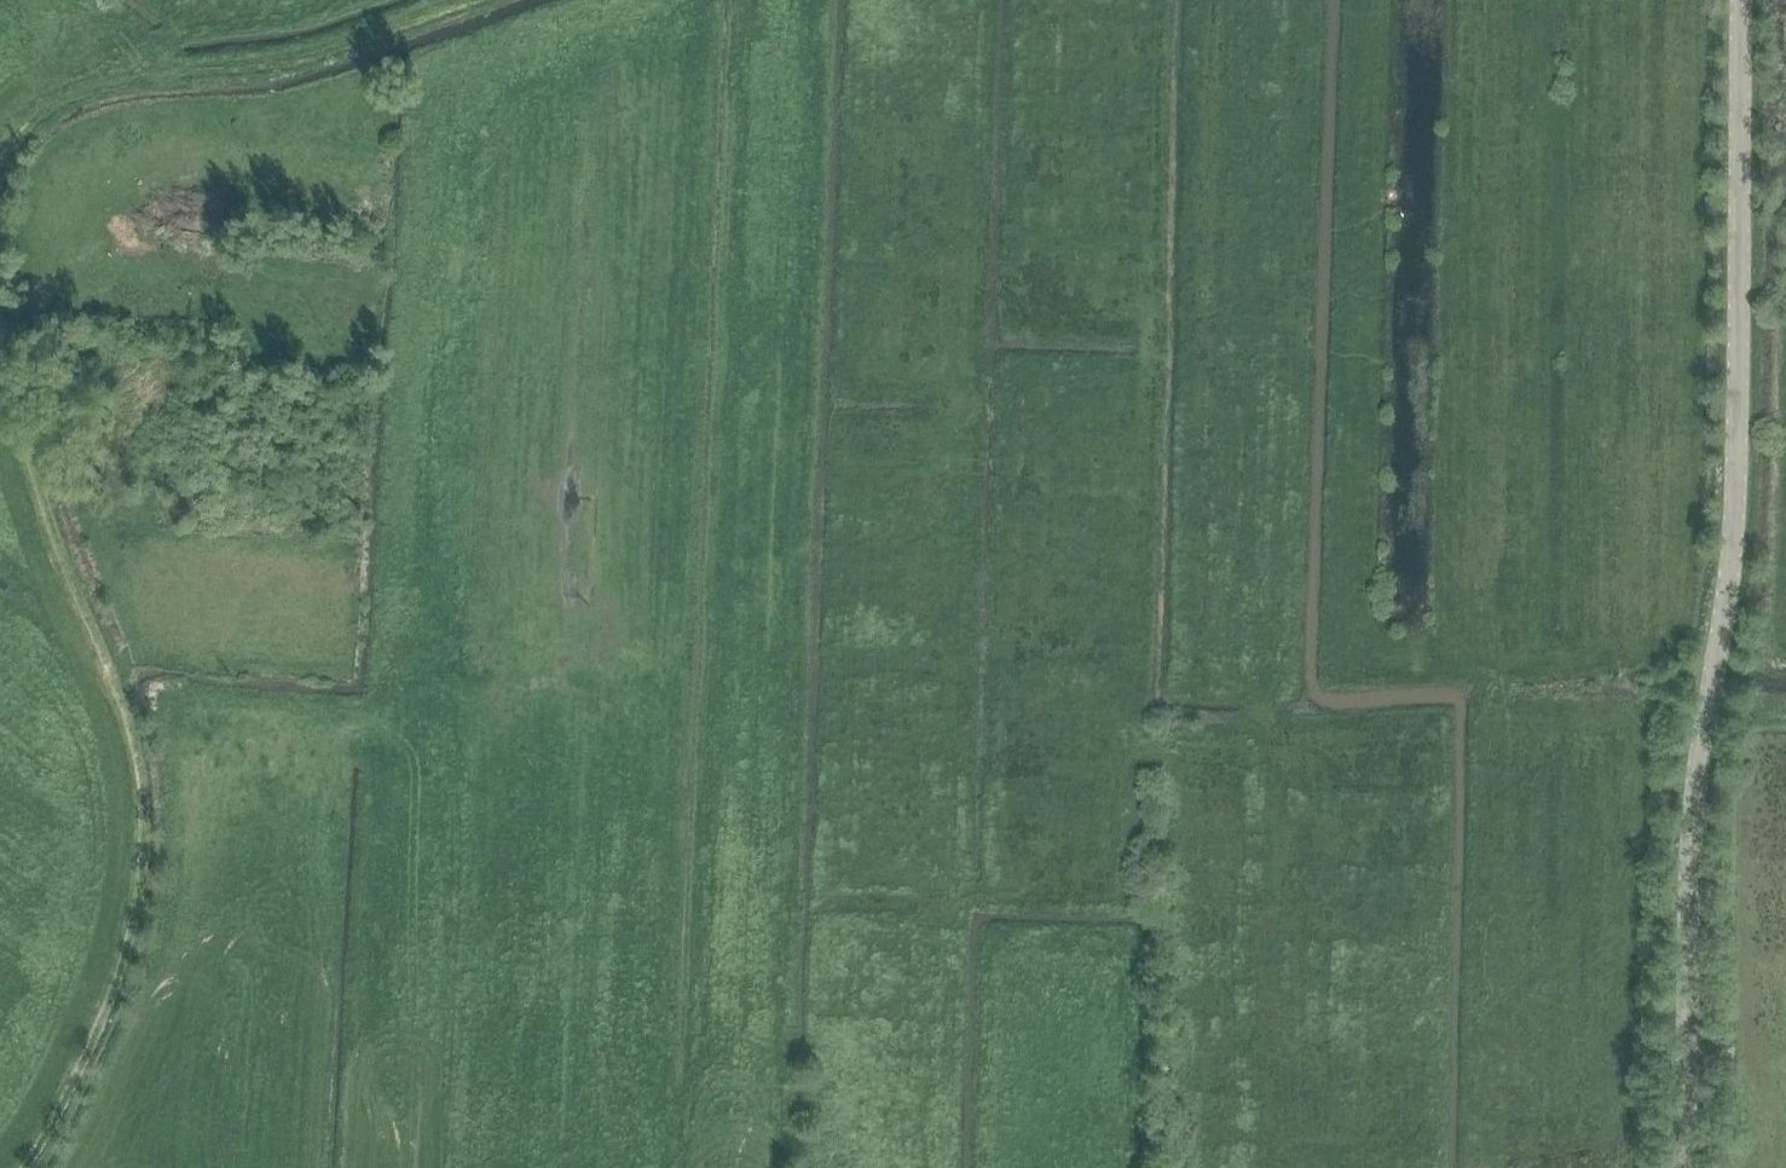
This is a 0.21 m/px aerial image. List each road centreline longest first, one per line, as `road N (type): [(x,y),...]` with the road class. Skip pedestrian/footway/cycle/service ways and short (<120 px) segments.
road 1 (tertiary): [(1683,1167),(1695,770),(1733,507),(1742,0)]

